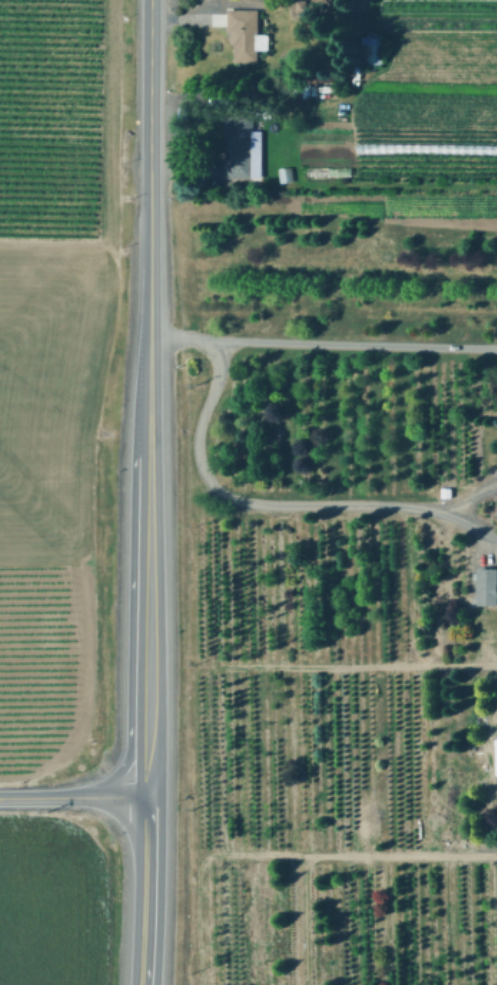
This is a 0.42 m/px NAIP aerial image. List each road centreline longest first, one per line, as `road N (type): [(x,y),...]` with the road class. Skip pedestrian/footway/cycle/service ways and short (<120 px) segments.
road 1 (primary): [(146,984),(150,0)]
road 2 (track): [(496,855),(218,854)]
road 3 (track): [(496,663),(225,664)]
road 4 (secondary): [(151,795),(0,797)]

